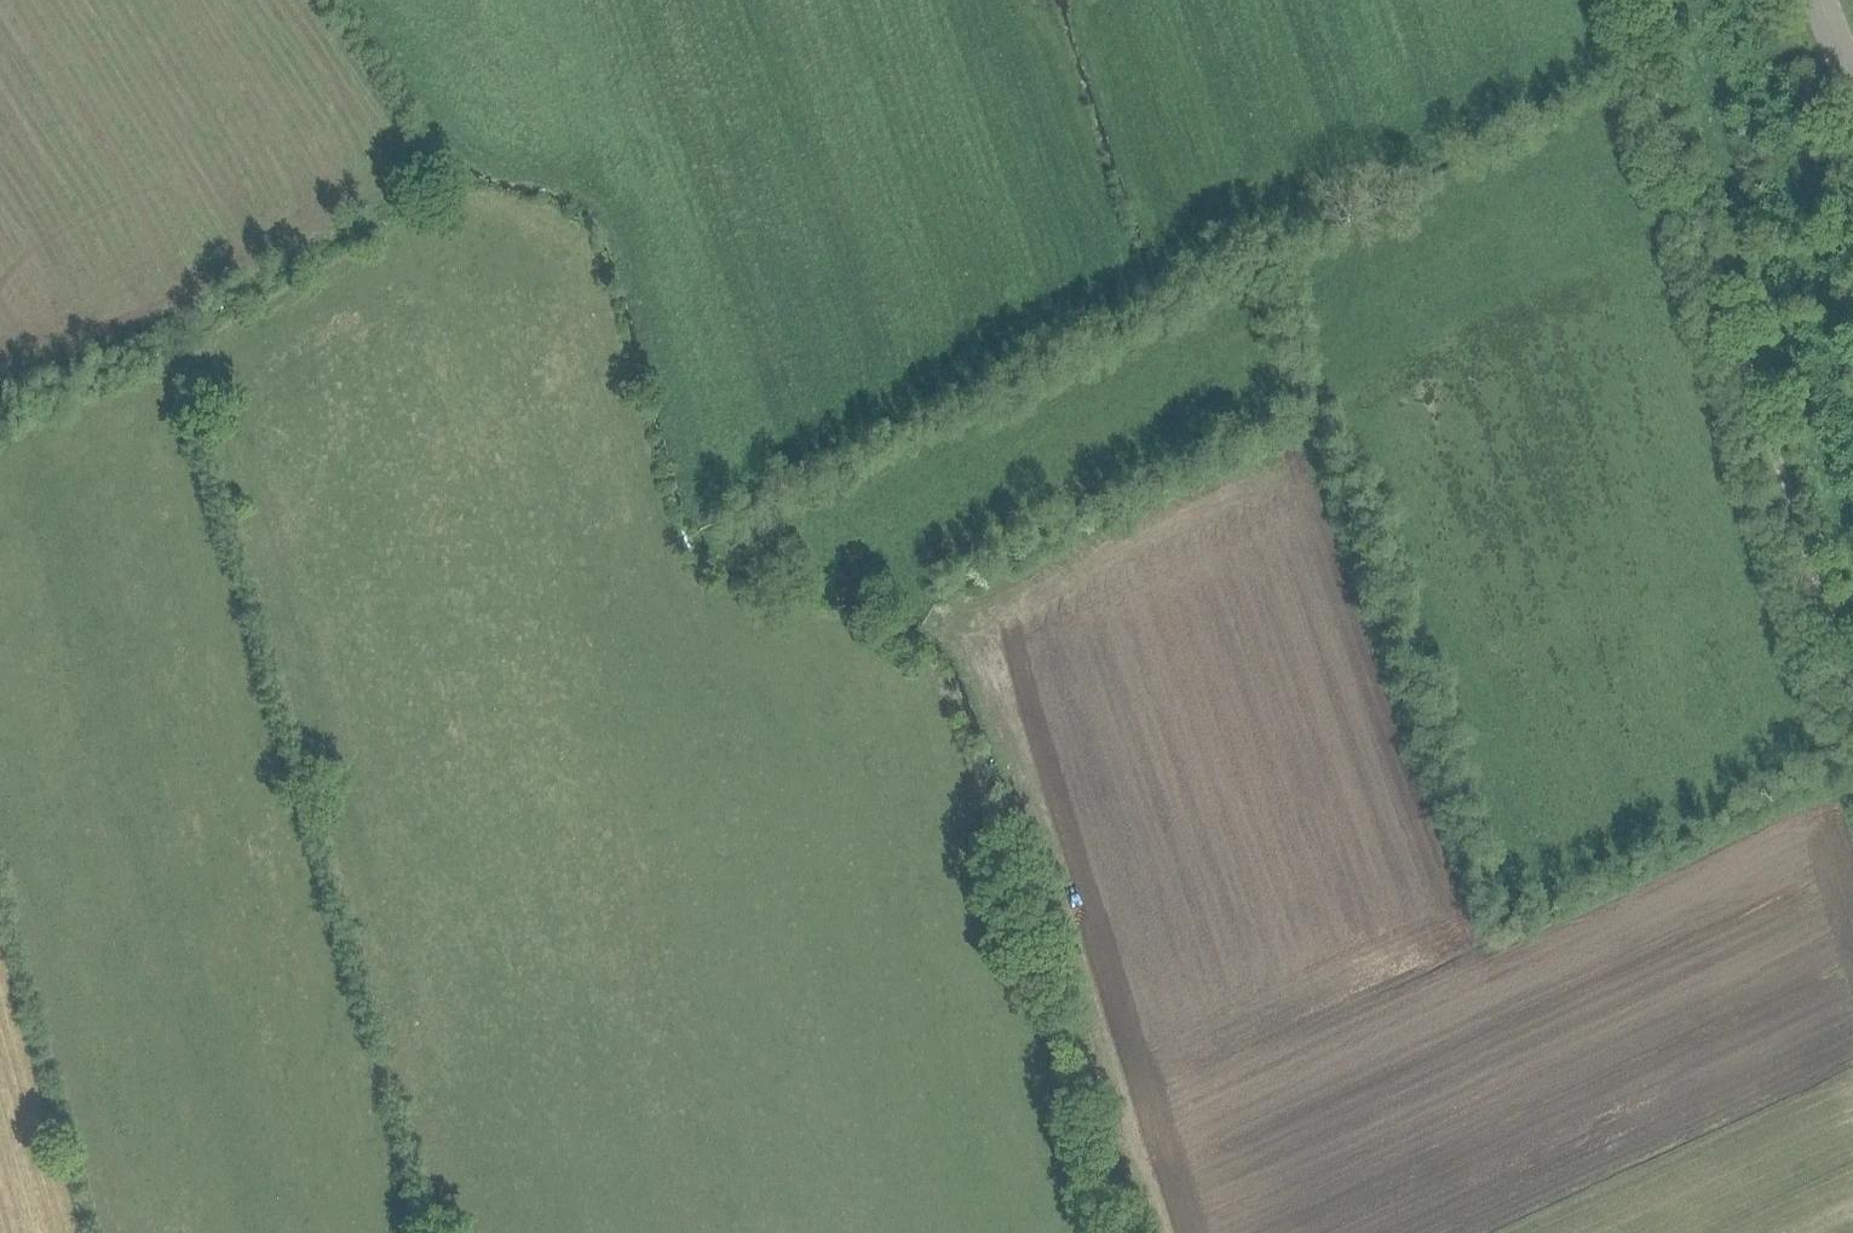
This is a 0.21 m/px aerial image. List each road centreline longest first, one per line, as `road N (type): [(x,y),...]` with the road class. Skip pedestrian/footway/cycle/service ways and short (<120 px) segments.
road 1 (track): [(1633,0),(1852,669)]

